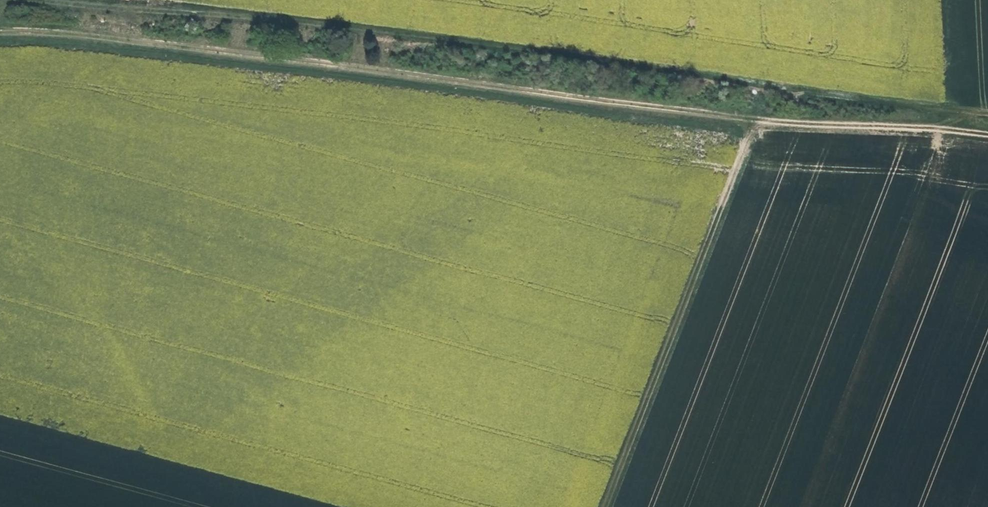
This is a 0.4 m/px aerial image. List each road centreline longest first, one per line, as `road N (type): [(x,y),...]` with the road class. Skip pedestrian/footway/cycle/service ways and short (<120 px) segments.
road 1 (track): [(987,131),(759,117),(147,41),(0,34)]
road 2 (track): [(987,113),(635,63),(55,0)]
road 3 (track): [(759,117),(611,506)]

